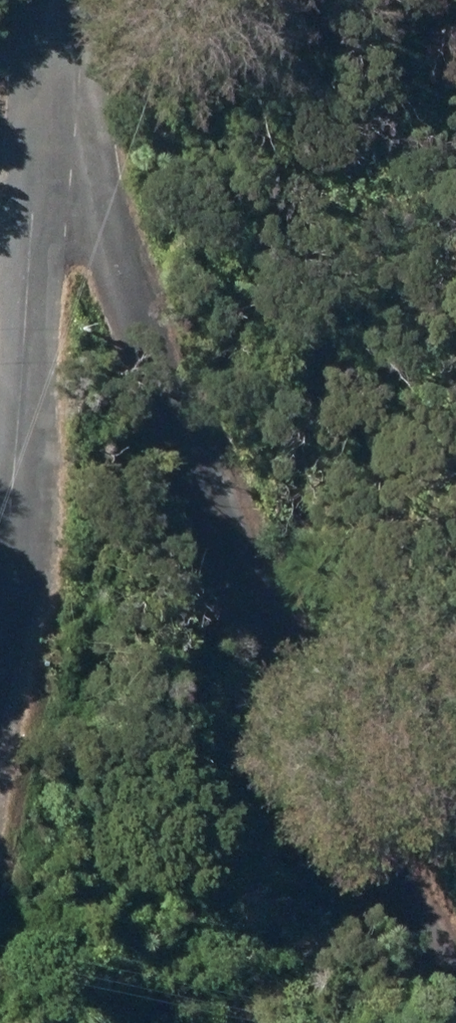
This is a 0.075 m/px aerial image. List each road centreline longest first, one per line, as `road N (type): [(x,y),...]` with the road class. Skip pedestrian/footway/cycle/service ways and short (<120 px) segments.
road 1 (residential): [(455,955),(246,577),(45,58)]
road 2 (tertiary): [(0,553),(45,58)]

